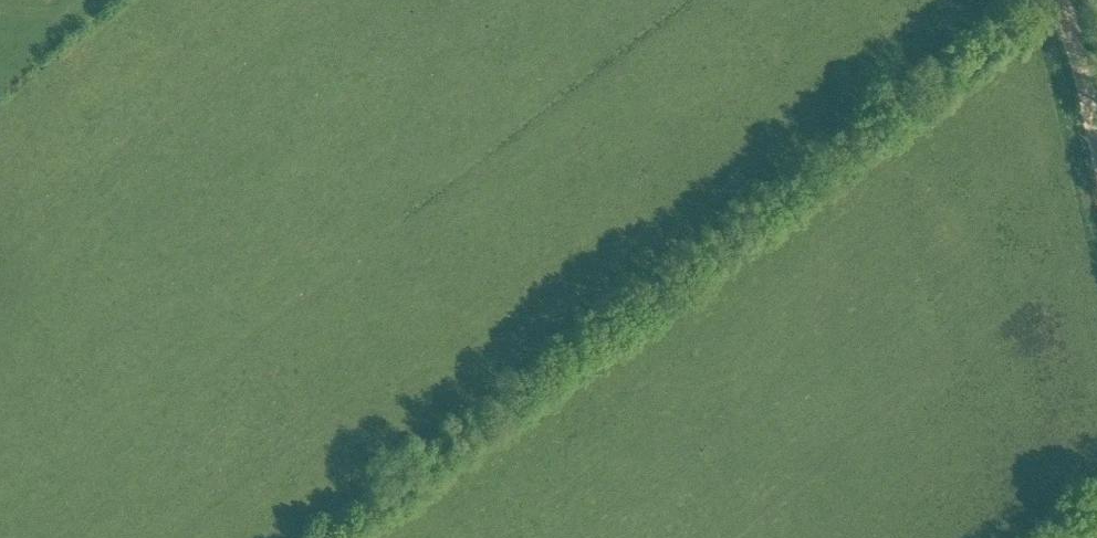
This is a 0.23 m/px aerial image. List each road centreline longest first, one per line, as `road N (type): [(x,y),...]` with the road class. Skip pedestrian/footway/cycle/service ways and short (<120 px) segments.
road 1 (track): [(1060,0),(1096,143)]

